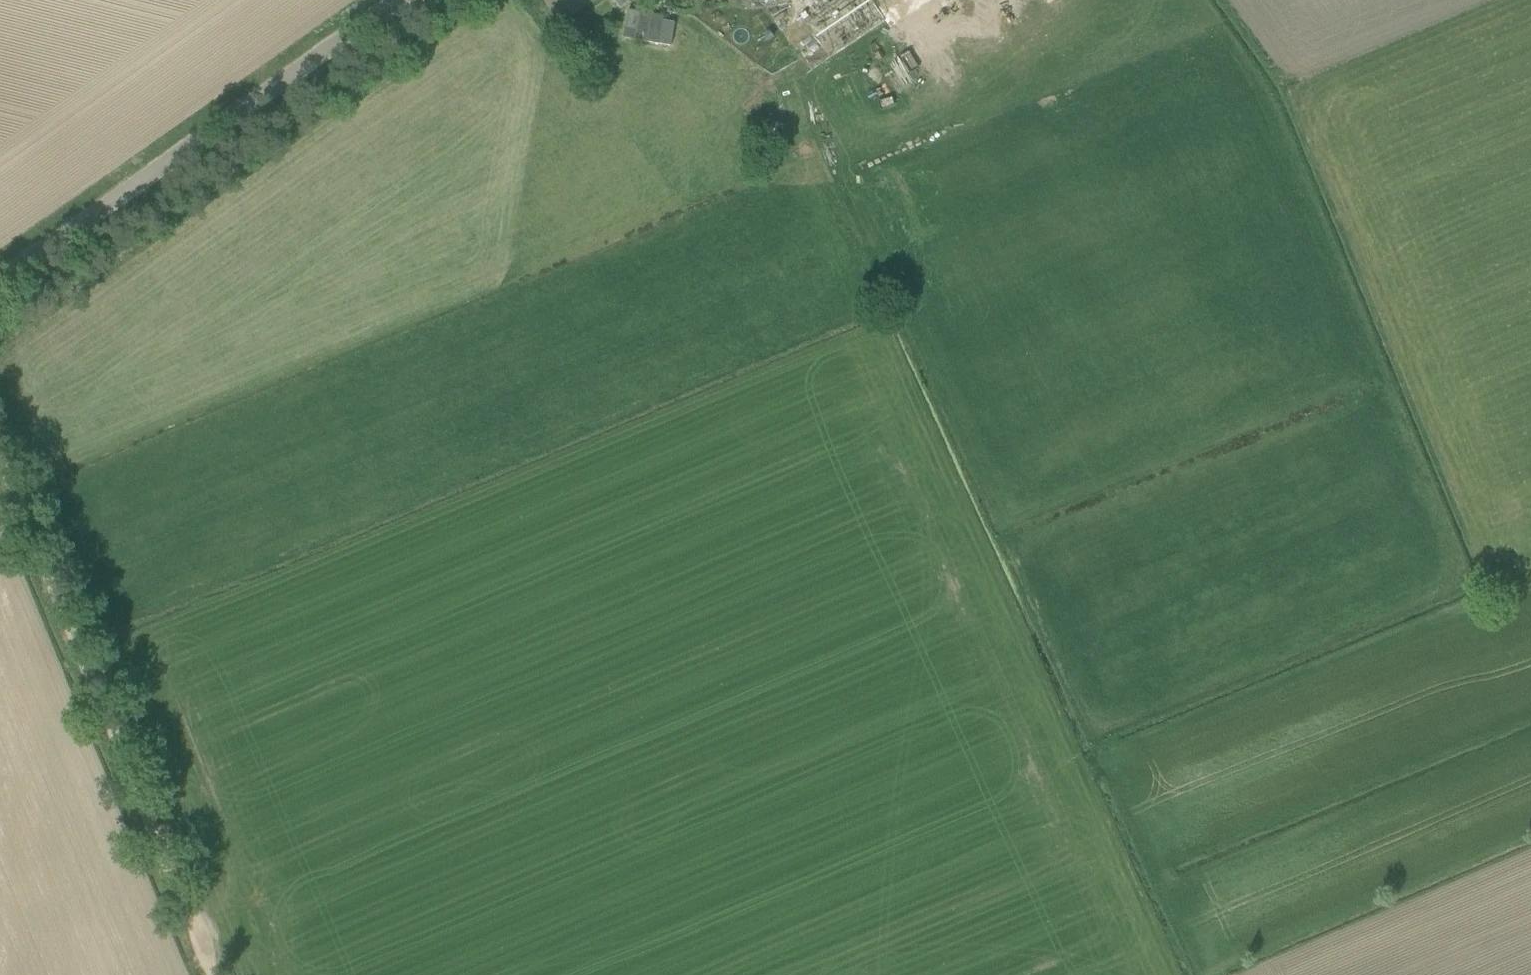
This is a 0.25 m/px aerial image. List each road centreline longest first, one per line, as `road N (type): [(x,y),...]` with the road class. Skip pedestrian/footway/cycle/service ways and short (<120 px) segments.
road 1 (track): [(212,974),(0,459)]
road 2 (unclassified): [(0,284),(398,0)]

